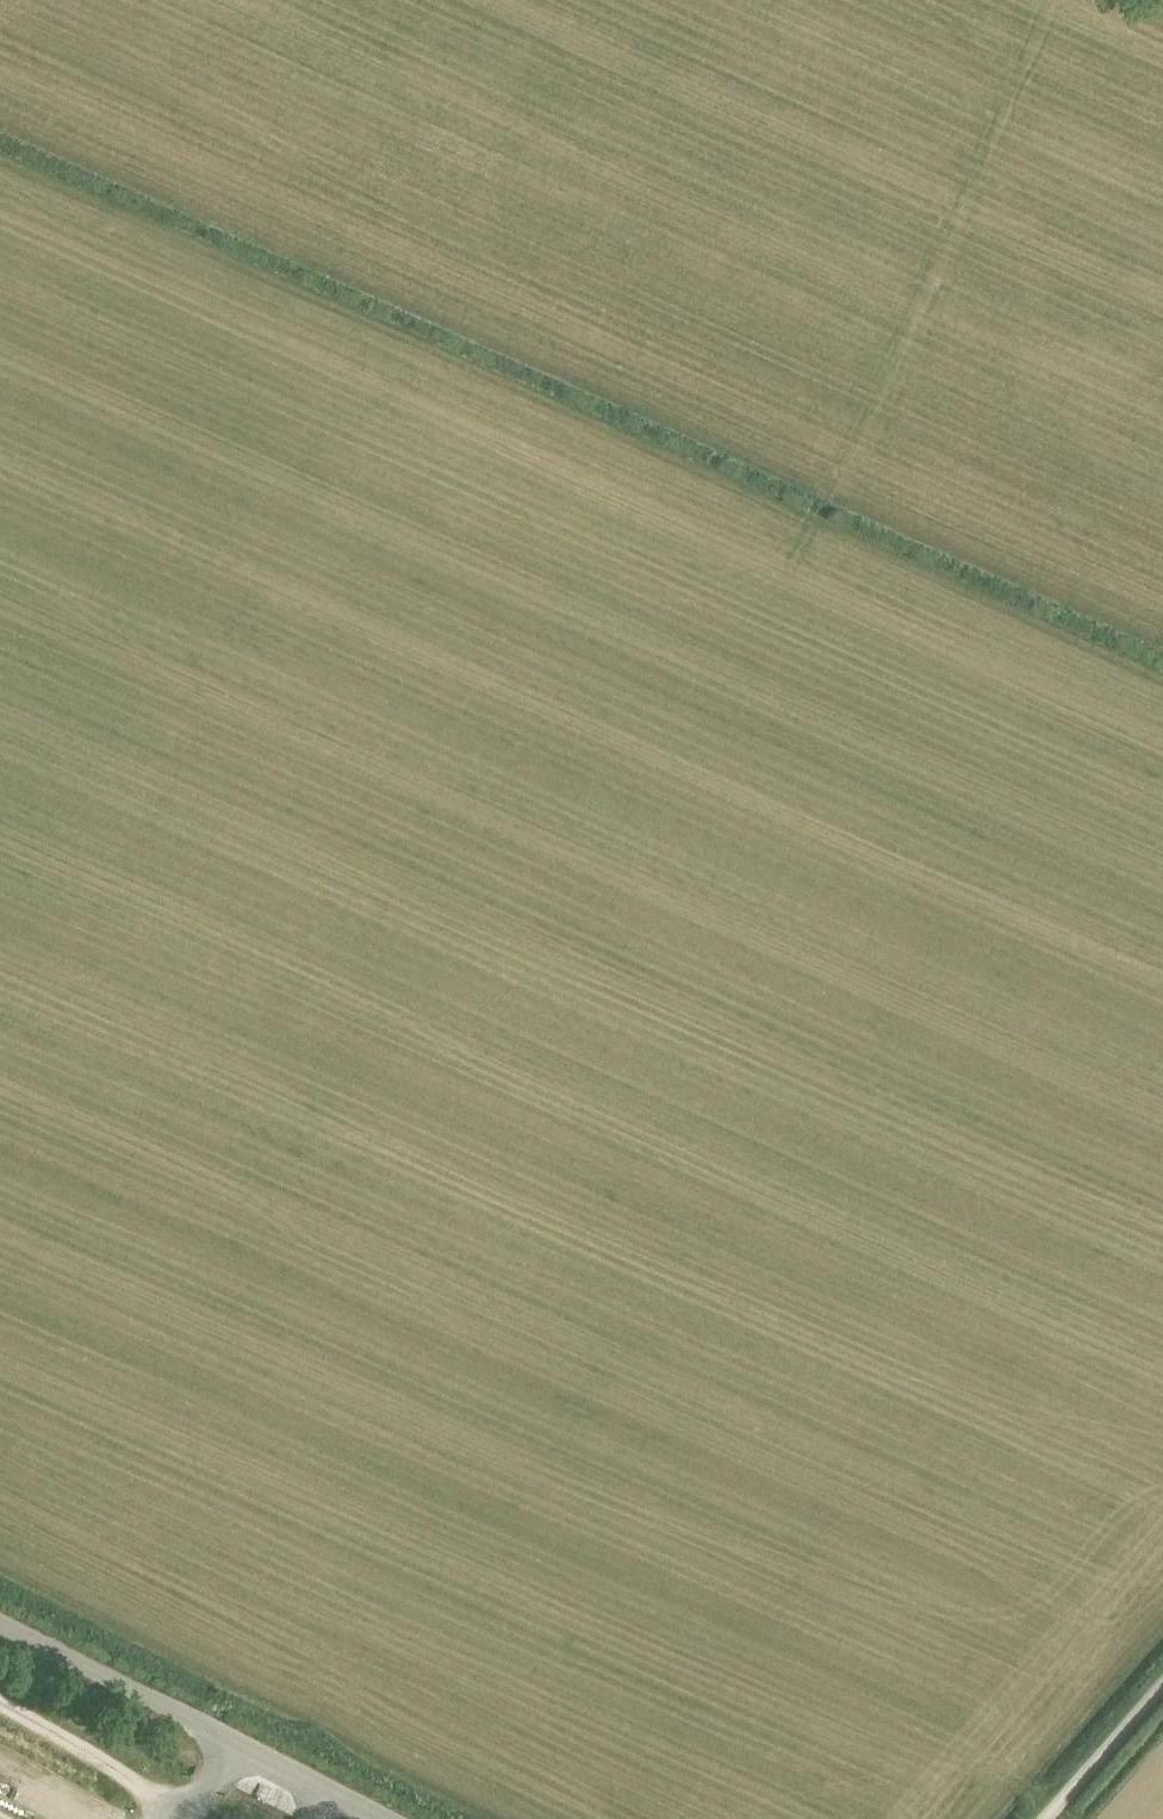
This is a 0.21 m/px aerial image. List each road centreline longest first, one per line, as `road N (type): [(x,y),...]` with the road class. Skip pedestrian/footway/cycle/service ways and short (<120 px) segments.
road 1 (unclassified): [(360,1818),(0,1630)]
road 2 (unclassified): [(1028,1818),(1162,1664)]

